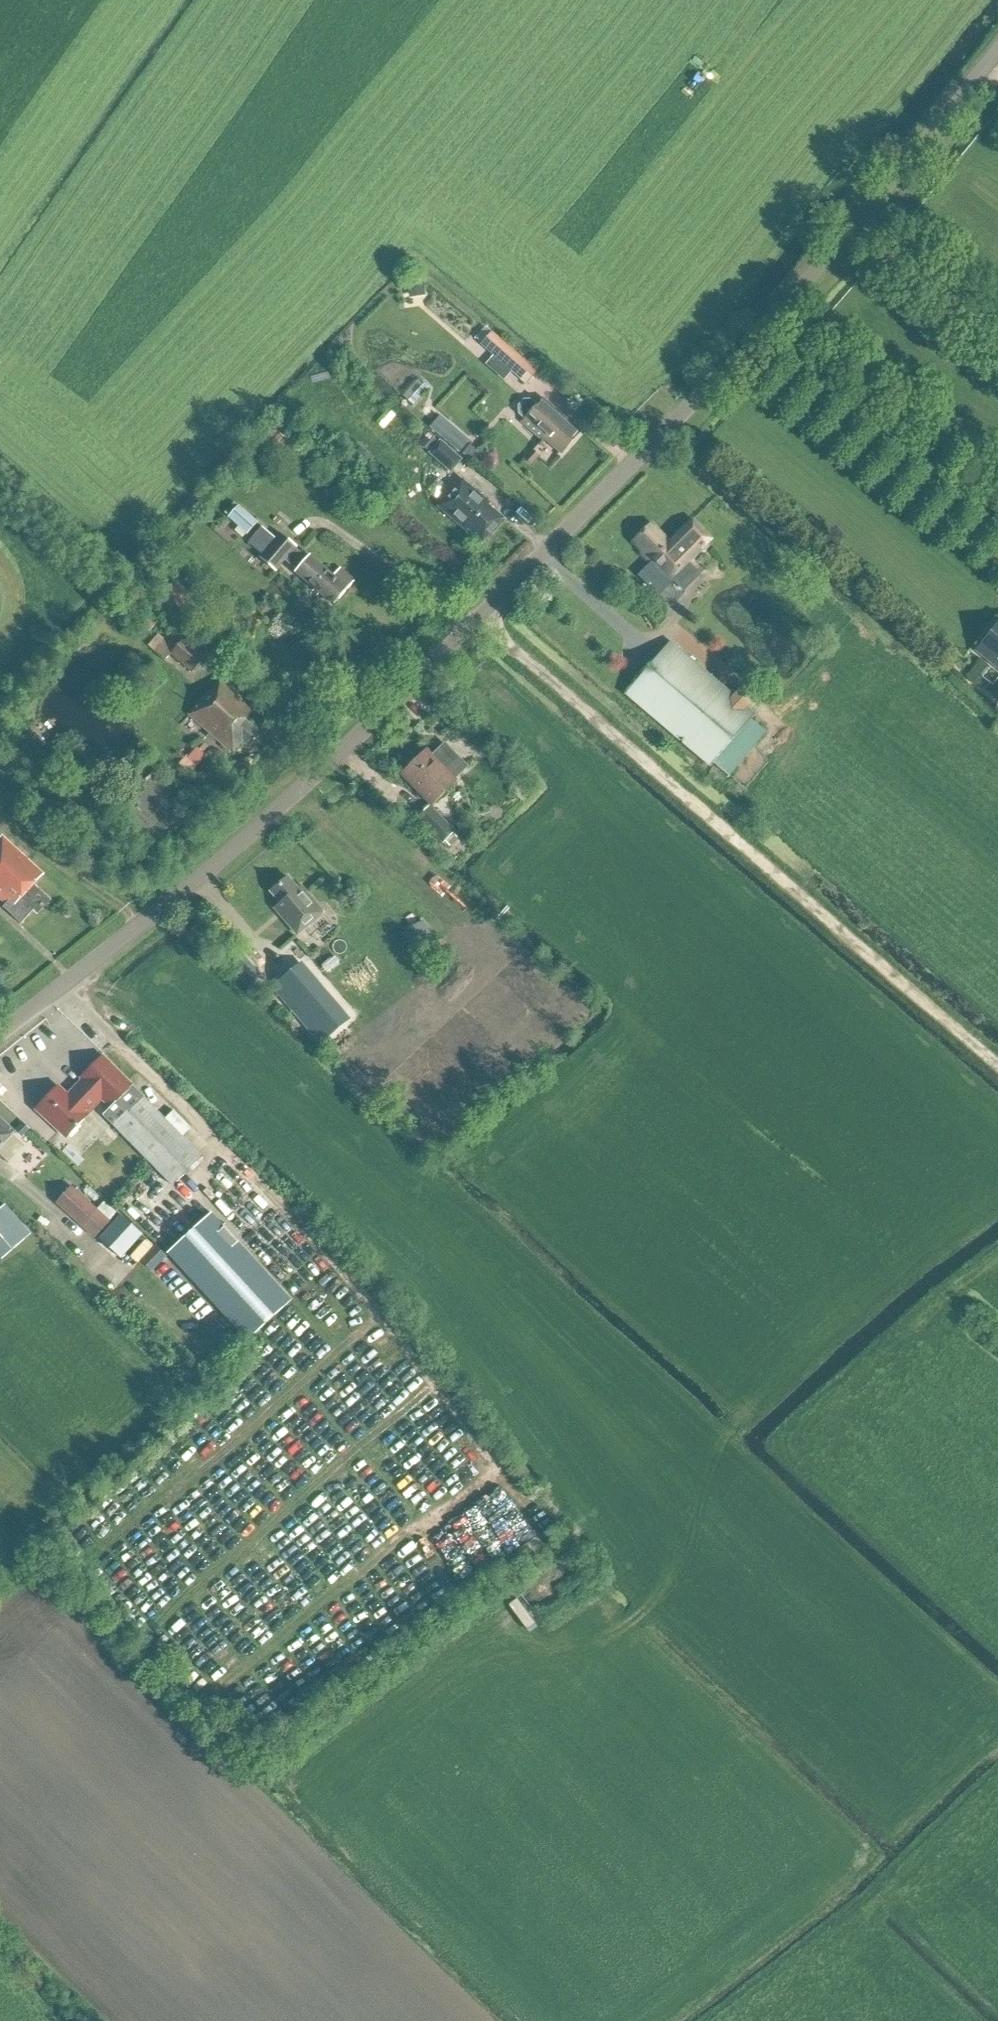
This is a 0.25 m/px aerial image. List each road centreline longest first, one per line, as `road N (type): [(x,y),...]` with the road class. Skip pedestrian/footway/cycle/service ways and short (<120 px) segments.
road 1 (unclassified): [(0,1031),(207,870),(416,677),(784,303),(997,47)]

